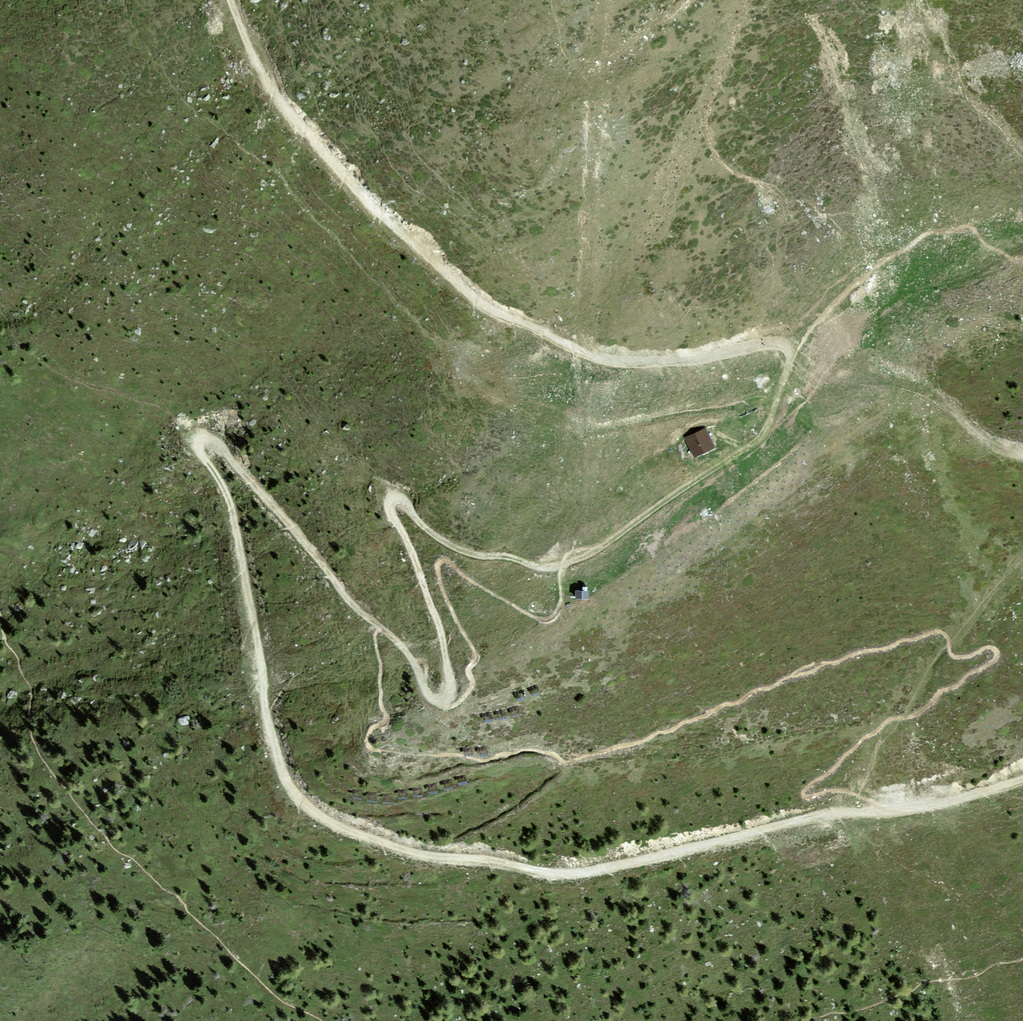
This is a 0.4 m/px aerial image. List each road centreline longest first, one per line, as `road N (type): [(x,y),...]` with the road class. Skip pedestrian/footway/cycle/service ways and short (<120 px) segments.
road 1 (track): [(389,634),(353,606),(219,444),(198,437),(234,516),(266,718),(283,773),(325,820),(410,852),(547,872),(636,862),(804,819)]
road 2 (track): [(230,0),(284,109),(332,163),(480,304),(561,345)]
road 3 (track): [(430,696),(447,700),(451,681),(394,500),(445,542),(482,556),(541,568),(583,557)]
road 4 (track): [(583,557),(757,441),(774,420),(788,348)]
road 5 (track): [(833,358),(841,337),(923,381),(999,441),(1022,449)]
road 6 (track): [(788,348),(758,344),(638,362),(561,345)]
road 7 (track): [(804,819),(955,801),(1022,778)]
road 8 (track): [(1022,588),(916,737)]

